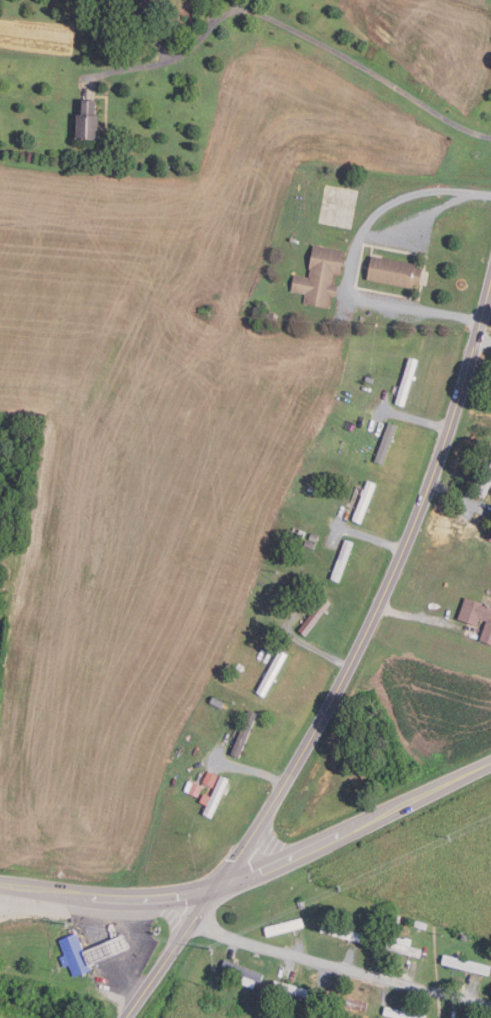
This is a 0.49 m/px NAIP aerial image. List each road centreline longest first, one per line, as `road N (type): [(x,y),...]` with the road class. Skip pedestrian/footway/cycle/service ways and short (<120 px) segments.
road 1 (secondary): [(129,1017),(289,781),(377,615),(451,427),(490,290)]
road 2 (tertiary): [(0,884),(162,903),(204,895),(490,764)]
road 3 (residential): [(490,1006),(194,922)]

